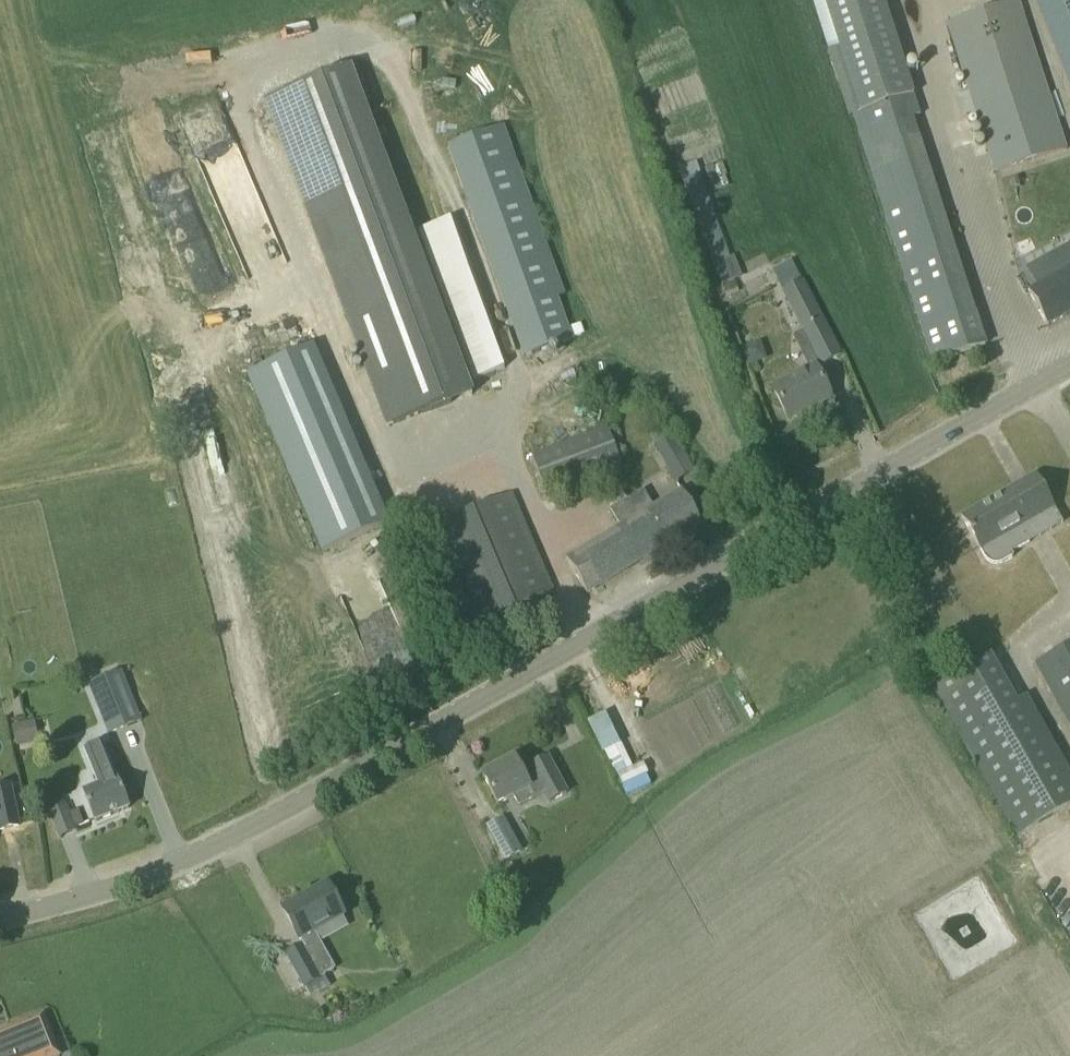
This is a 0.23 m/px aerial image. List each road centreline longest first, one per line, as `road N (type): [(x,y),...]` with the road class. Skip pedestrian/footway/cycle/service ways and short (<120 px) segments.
road 1 (tertiary): [(0,918),(160,871),(243,830),(1069,362)]

